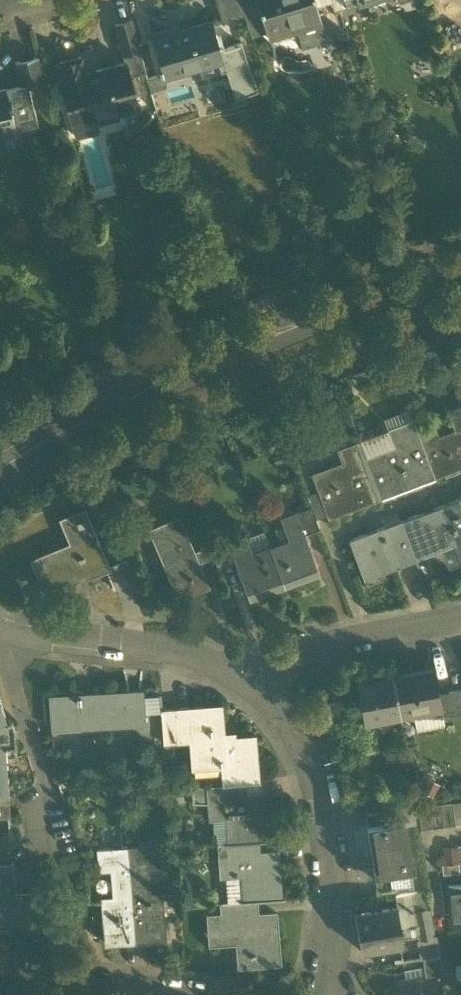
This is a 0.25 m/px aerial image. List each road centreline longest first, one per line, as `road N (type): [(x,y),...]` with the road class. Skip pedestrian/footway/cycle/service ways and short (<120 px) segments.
road 1 (primary): [(460,267),(163,379),(42,436),(0,466)]
road 2 (residential): [(251,682),(298,741),(311,772),(332,882),(328,994)]
road 3 (residential): [(7,623),(159,648),(251,682)]
road 4 (residential): [(251,682),(325,641),(460,616)]
road 5 (residential): [(7,623),(9,673),(46,781),(49,825)]
road 6 (residential): [(182,994),(0,973)]

